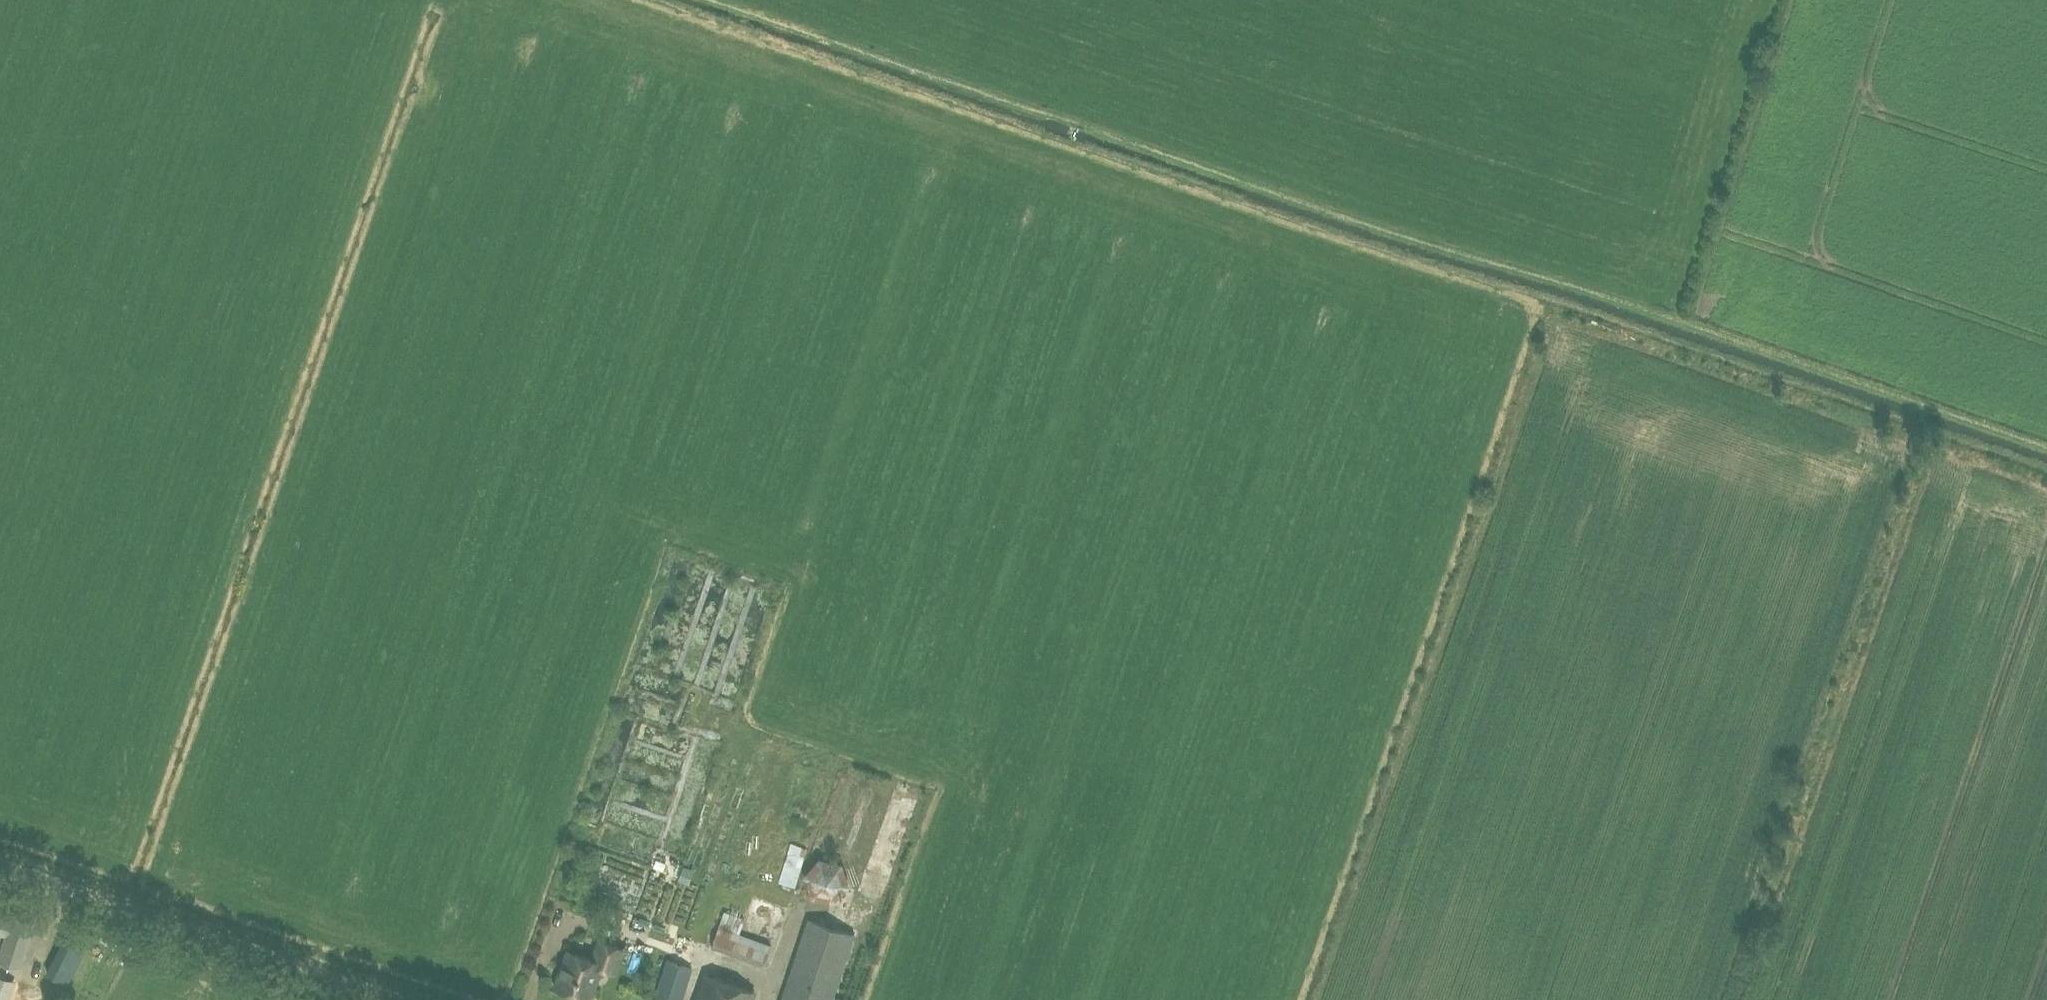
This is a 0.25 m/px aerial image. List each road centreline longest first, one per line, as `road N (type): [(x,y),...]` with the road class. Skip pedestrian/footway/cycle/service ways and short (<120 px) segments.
road 1 (unclassified): [(404,999),(0,863)]

